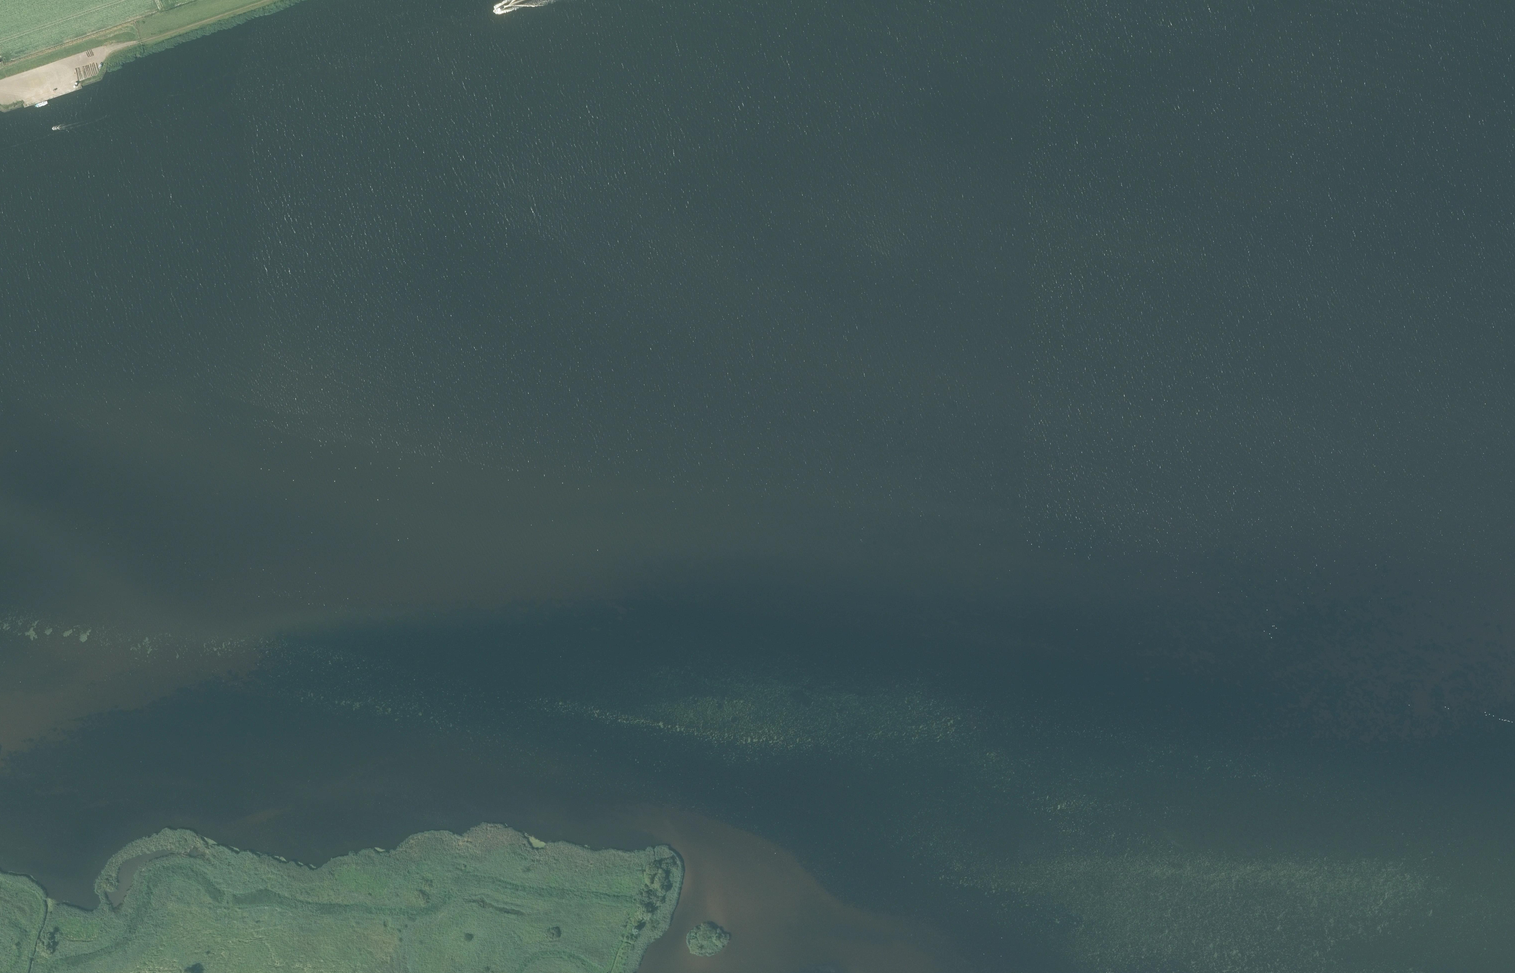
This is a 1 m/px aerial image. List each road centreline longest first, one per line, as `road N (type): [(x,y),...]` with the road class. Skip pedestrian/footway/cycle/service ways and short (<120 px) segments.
road 1 (track): [(624,940),(636,907),(631,900),(477,884),(452,889),(425,912),(316,910),(225,900),(178,872),(155,880),(119,944),(50,972)]

